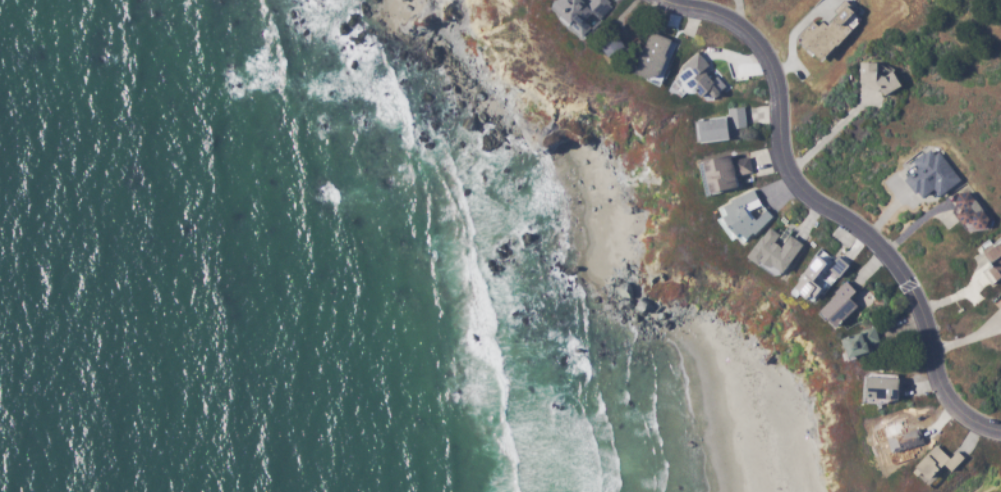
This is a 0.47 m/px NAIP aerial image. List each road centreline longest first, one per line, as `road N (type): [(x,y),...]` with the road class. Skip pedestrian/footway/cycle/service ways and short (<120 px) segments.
road 1 (residential): [(1000,433),(970,421),(945,397),(918,306),(883,252),(792,182),(781,154),(776,86),(753,41),(724,19),(660,0)]

